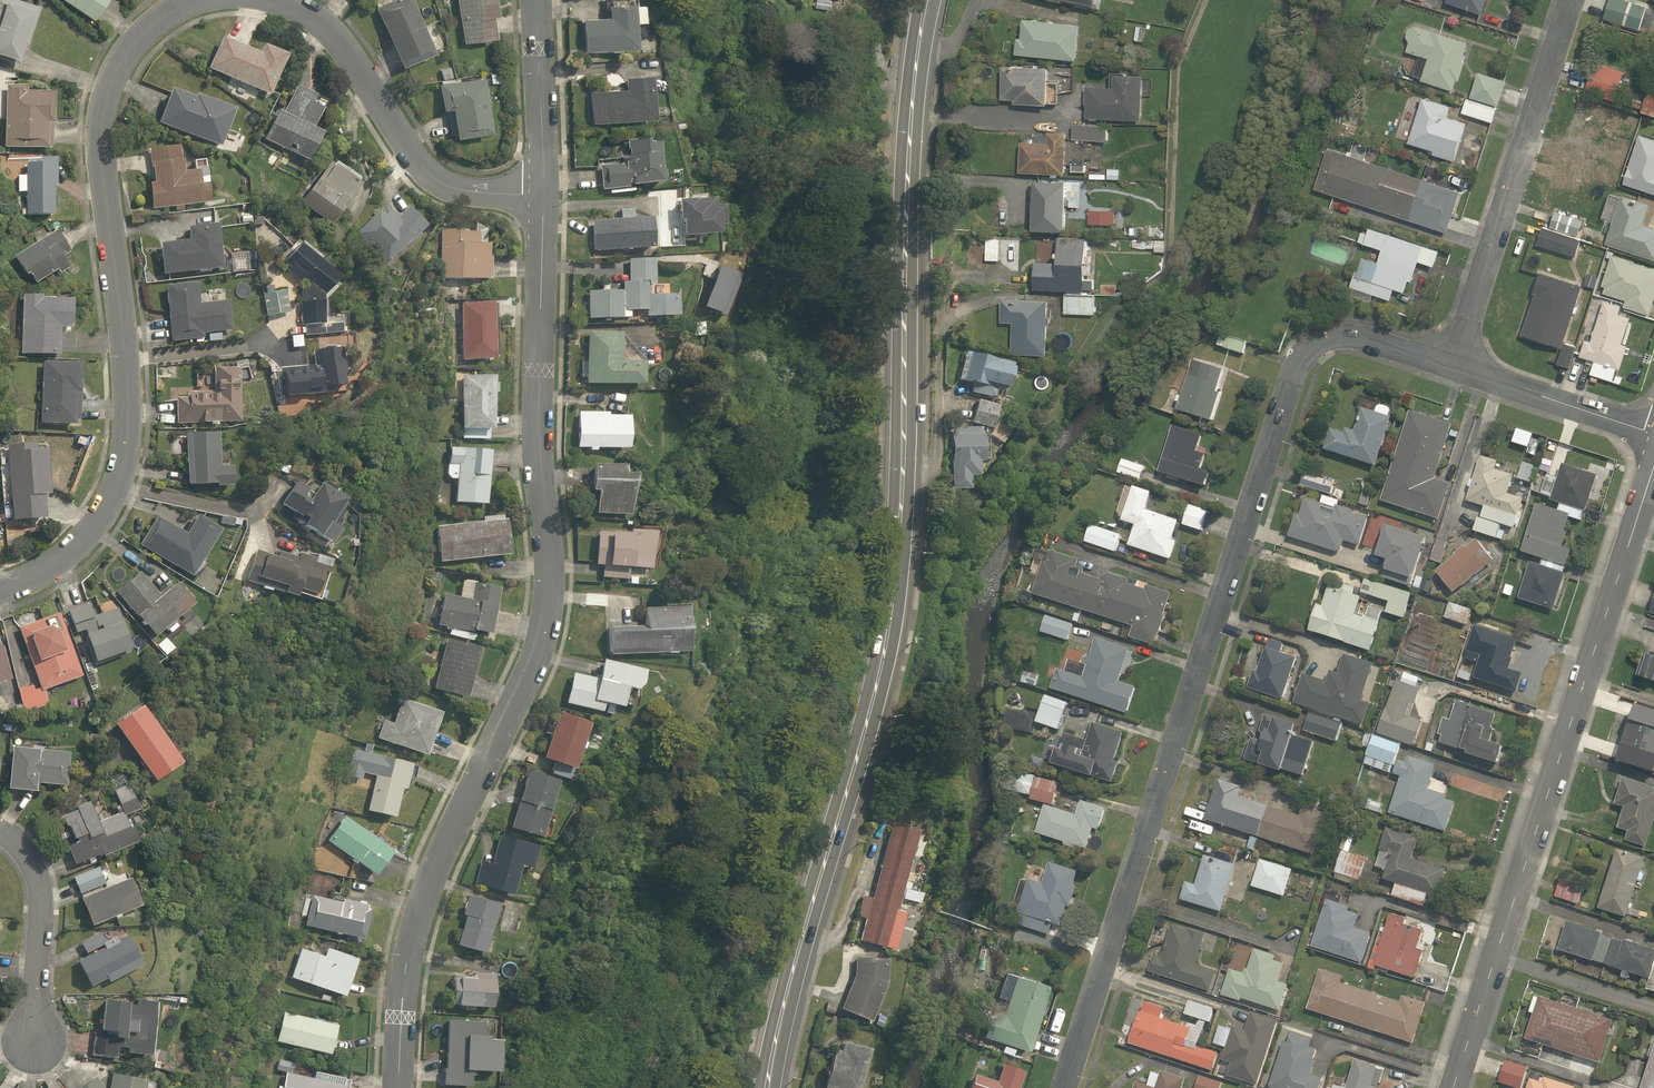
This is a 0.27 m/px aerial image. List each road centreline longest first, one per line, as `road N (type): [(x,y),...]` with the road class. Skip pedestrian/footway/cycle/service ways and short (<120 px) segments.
road 1 (secondary): [(766,1087),(896,616),(910,157),(929,0)]
road 2 (residential): [(1453,366),(1341,333),(1318,339),(1299,357),(1065,1087)]
road 3 (residential): [(542,196),(556,587),(547,649),(441,864),(404,1028),(399,1087)]
road 4 (residential): [(187,0),(149,25),(123,56),(104,129),(127,385),(116,485),(94,528),(57,559),(0,590)]
road 5 (residential): [(1455,1087),(1653,466)]
road 6 (residential): [(1453,366),(1571,0)]
road 7 (residential): [(542,196),(465,191),(439,180),(333,31),(288,0)]
road 8 (residential): [(0,829),(21,839),(37,867),(39,1050)]
road 9 (residential): [(1653,436),(1453,366)]
road 10 (residential): [(536,0),(542,196)]

